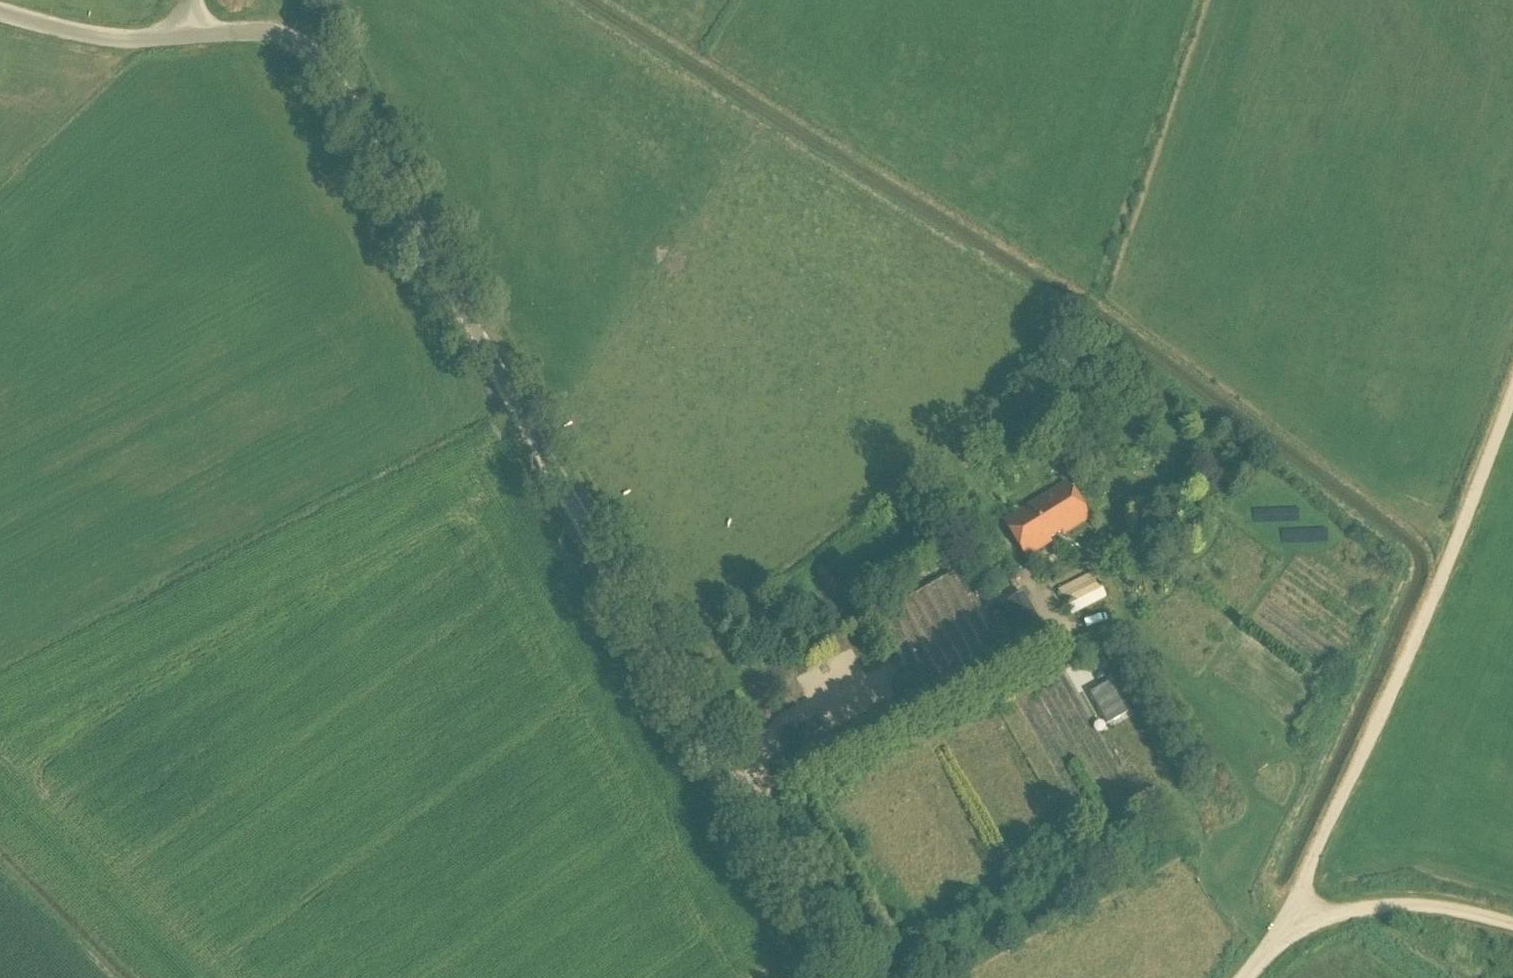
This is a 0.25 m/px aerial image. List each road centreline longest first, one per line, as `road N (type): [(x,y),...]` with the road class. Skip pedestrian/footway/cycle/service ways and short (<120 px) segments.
road 1 (unclassified): [(837,977),(327,67),(285,38),(181,38)]
road 2 (track): [(1284,929),(1404,674),(1512,374)]
road 3 (track): [(1512,924),(1438,905),(1334,914),(1284,929),(1246,977)]
road 4 (unclassified): [(181,38),(92,37),(0,13)]

